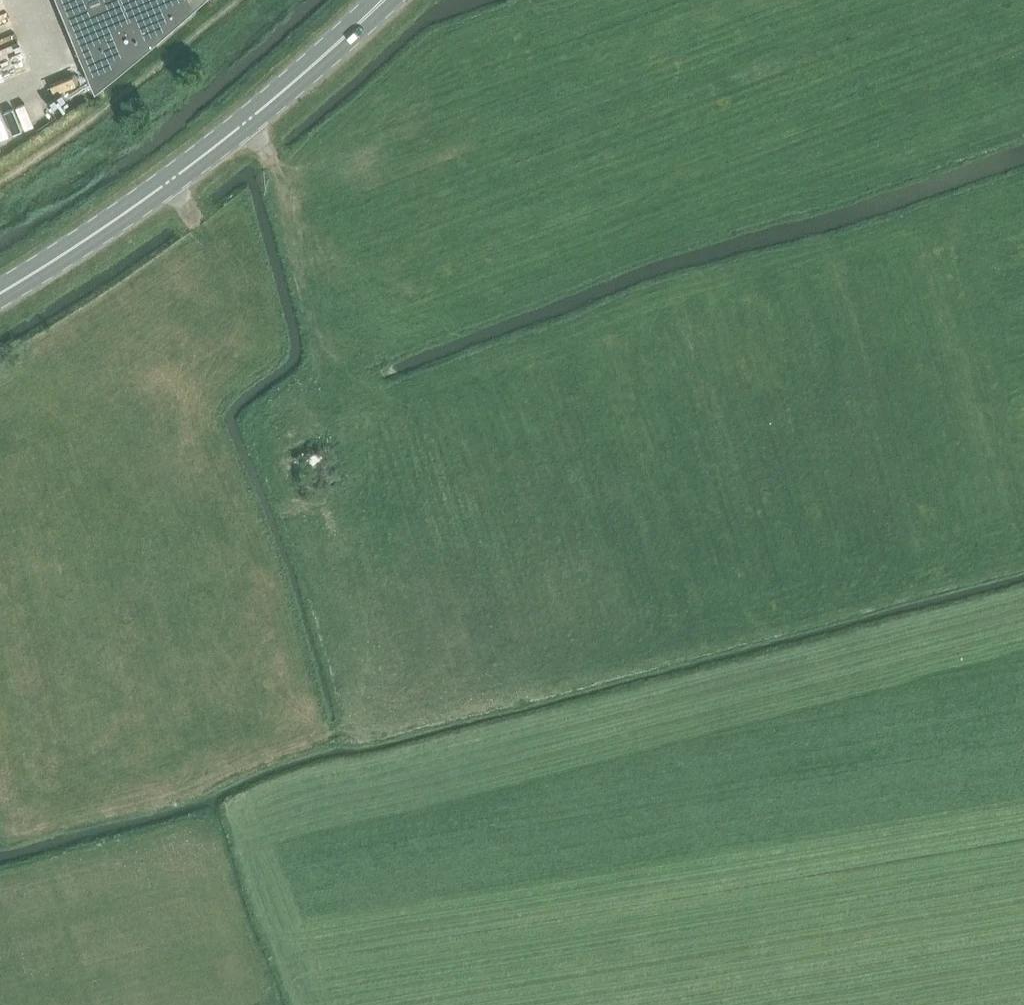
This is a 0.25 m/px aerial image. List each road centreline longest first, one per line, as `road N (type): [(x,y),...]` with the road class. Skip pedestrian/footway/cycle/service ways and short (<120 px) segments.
road 1 (secondary): [(0,292),(202,156),(383,0)]

